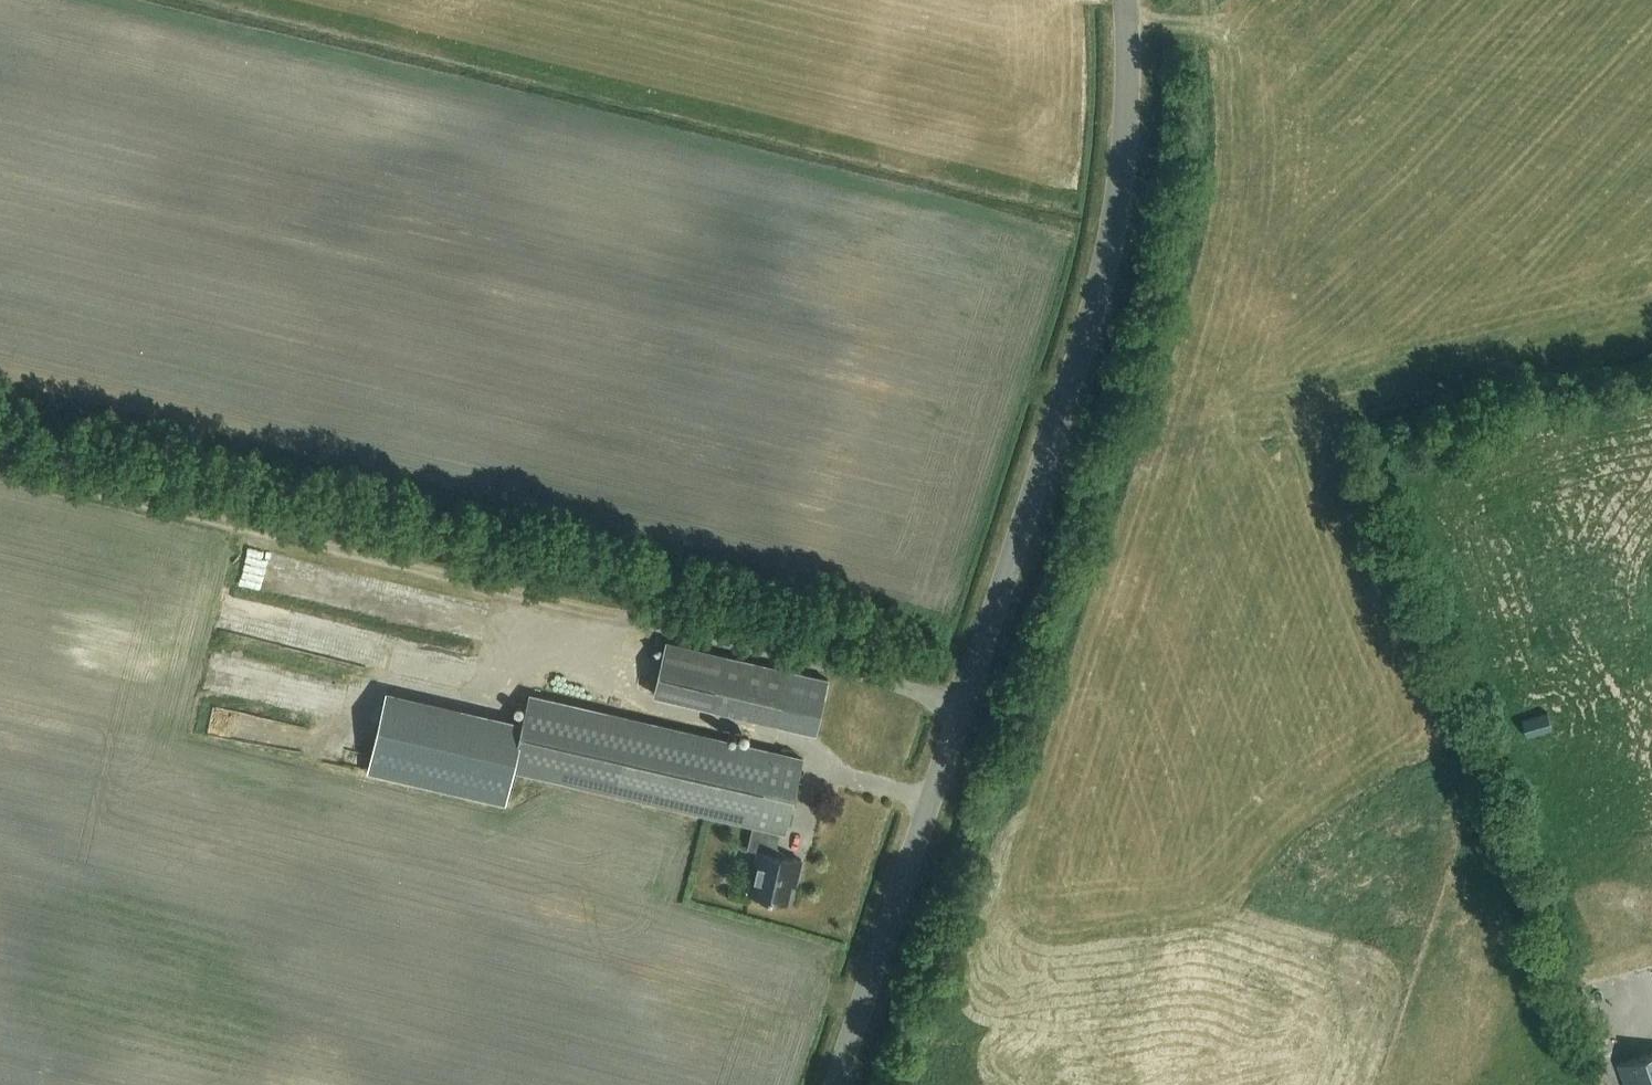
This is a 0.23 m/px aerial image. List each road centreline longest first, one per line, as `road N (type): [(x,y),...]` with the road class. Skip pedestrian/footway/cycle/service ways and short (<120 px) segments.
road 1 (unclassified): [(838,1084),(1079,362),(1122,172),(1125,0)]
road 2 (track): [(966,701),(0,468)]

